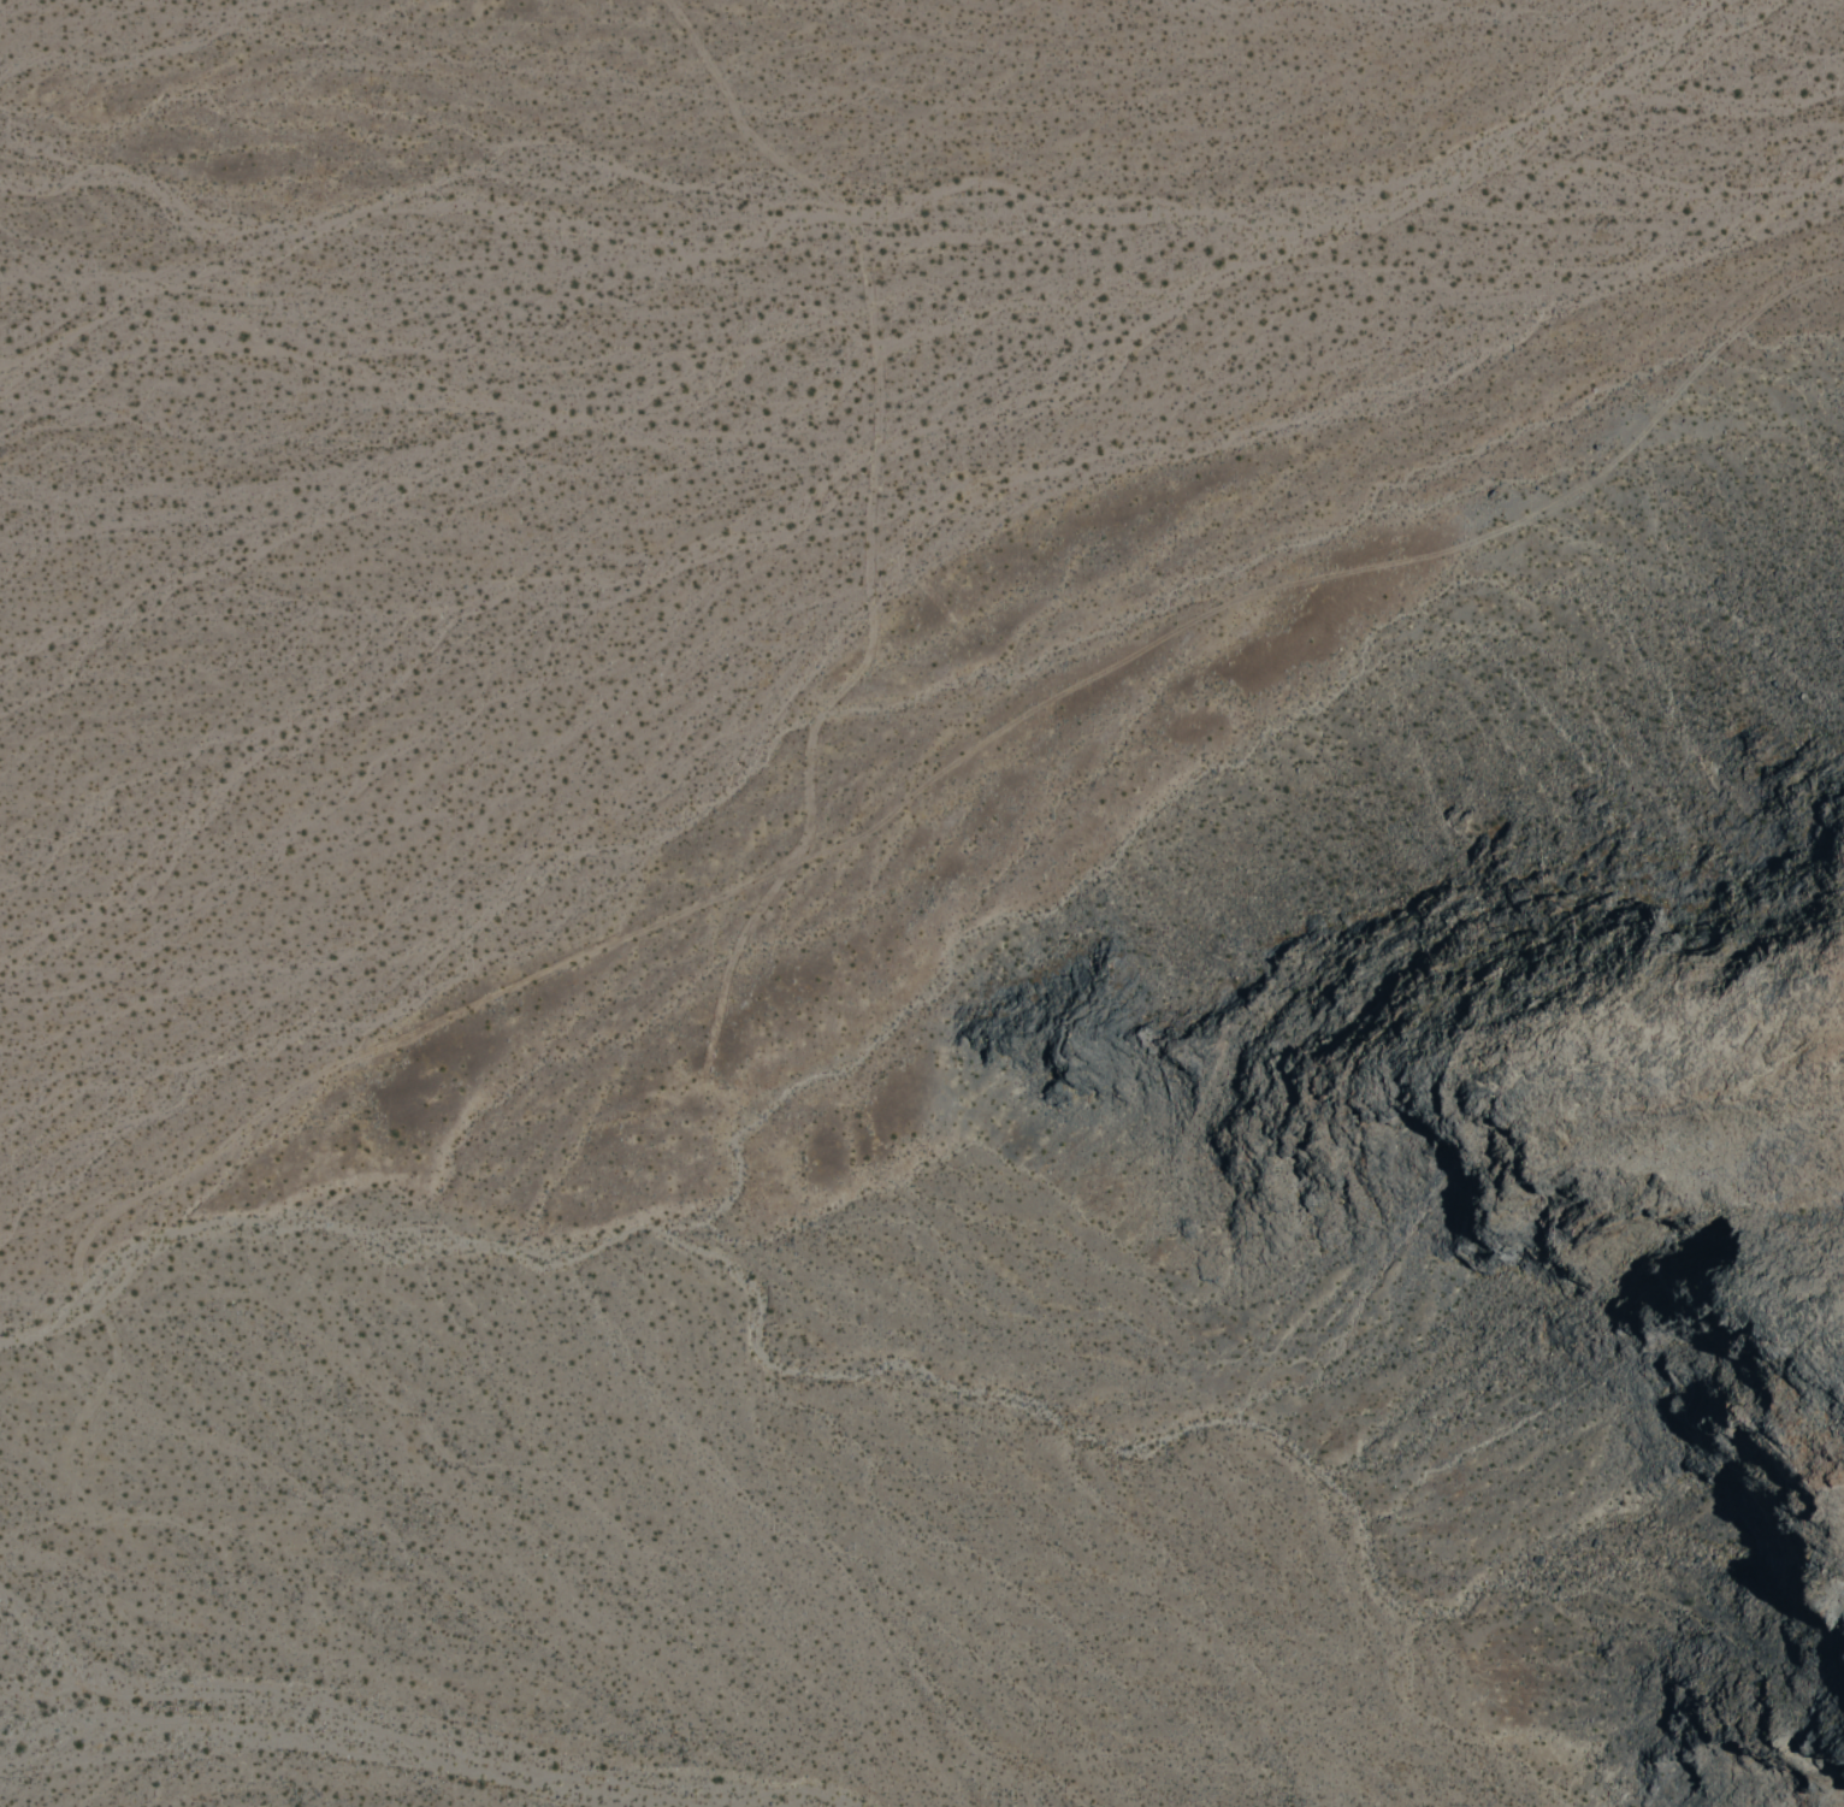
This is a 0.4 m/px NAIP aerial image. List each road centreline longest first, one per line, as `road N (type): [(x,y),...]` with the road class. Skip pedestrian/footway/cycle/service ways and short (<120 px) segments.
road 1 (track): [(1843,273),(1792,291),(1754,320),(1607,482),(1561,510),(1467,549),(1287,583),(1227,604),(1033,714),(833,854),(794,858),(0,1226)]
road 2 (track): [(802,856),(816,737),(829,707),(868,661),(875,634),(882,364),(870,288),(849,220),(746,134),(698,42),(665,0)]
road 3 (track): [(802,856),(756,917),(704,1077)]

